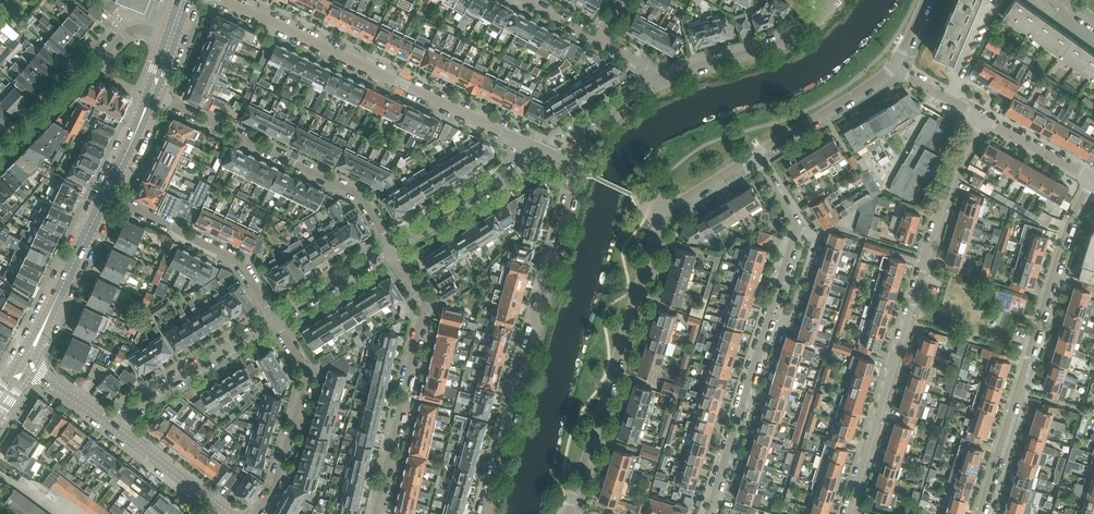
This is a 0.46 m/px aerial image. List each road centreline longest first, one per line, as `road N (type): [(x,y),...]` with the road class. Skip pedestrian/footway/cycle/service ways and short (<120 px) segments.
road 1 (residential): [(568,513),(662,212),(753,157)]
road 2 (residential): [(982,119),(954,173),(848,513)]
road 3 (residential): [(707,513),(795,231),(753,157)]
road 4 (residential): [(481,513),(577,166)]
road 5 (residential): [(979,513),(1067,230),(1093,179)]
road 6 (residential): [(543,149),(223,0)]
road 7 (residential): [(392,250),(362,197),(148,100)]
road 8 (residential): [(376,513),(425,314),(392,250)]
road 9 (residential): [(0,153),(125,34),(171,37)]
road 10 (residential): [(277,317),(242,264),(105,199)]
road 11 (residential): [(258,513),(283,475),(306,370),(277,317)]
road 12 (residential): [(108,422),(277,317)]
road 13 (residential): [(659,85),(785,40),(829,1)]
road 14 (secondary): [(24,365),(105,199)]
road 15 (residential): [(392,250),(543,149)]
road 16 (residential): [(753,157),(895,68)]
road 17 (residential): [(226,513),(108,422)]
road 18 (residential): [(277,317),(392,250)]
road 19 (residential): [(1093,179),(982,119)]

